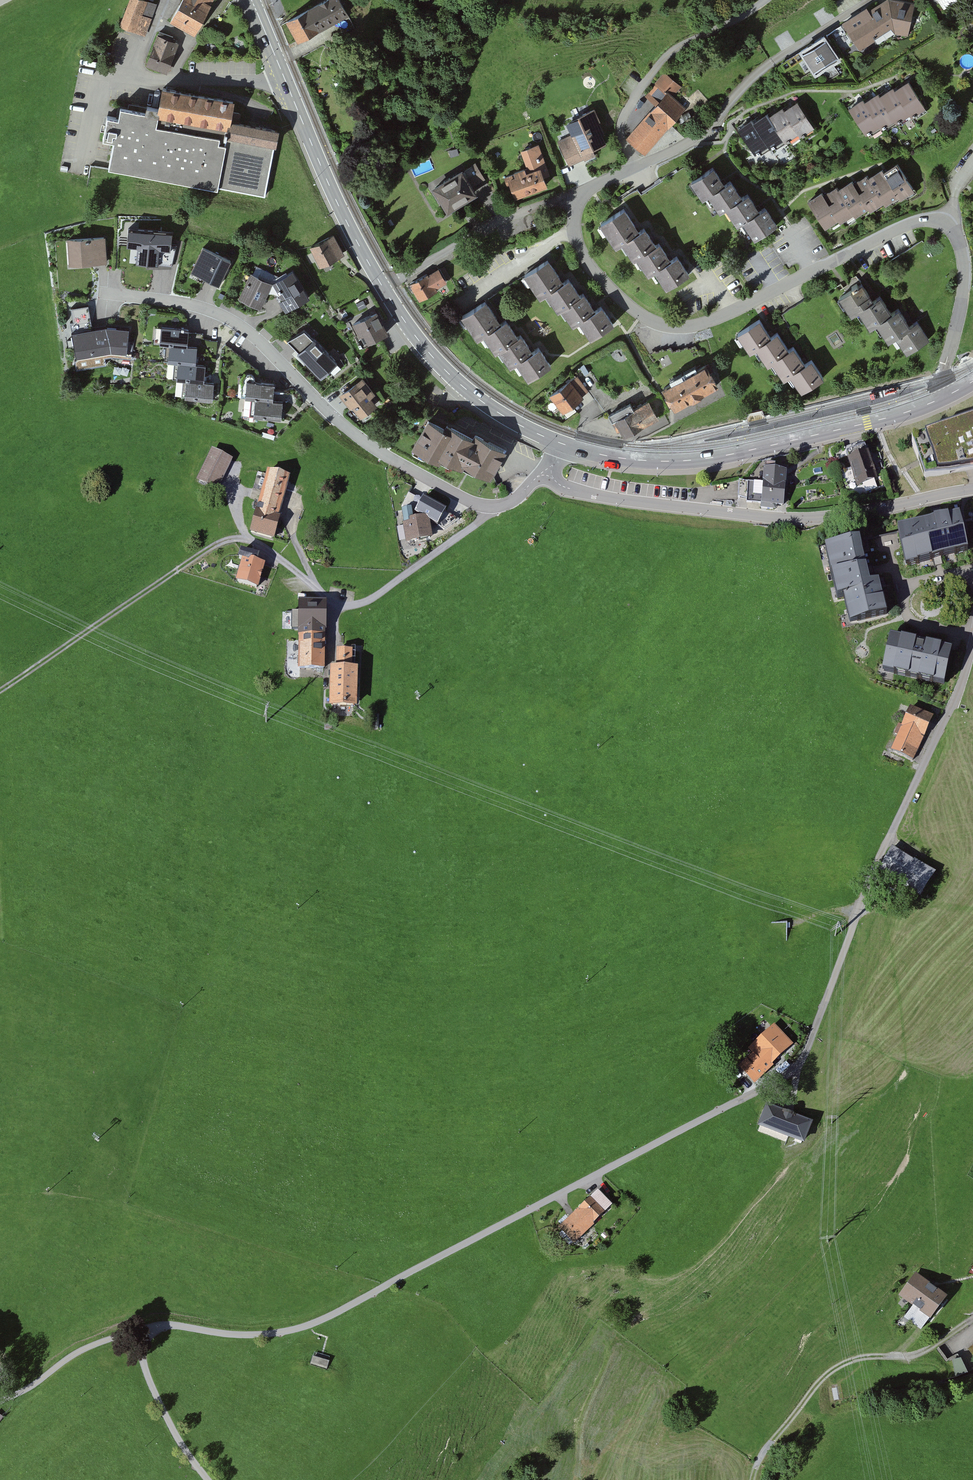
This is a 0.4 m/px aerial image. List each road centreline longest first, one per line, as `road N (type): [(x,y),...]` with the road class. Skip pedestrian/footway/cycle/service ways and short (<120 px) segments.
road 1 (unclassified): [(972,648),(872,872),(805,1056),(782,1078),(307,1326),(266,1335),(167,1325),(143,1331)]
road 2 (residential): [(947,392),(941,376),(965,277),(949,224),(928,219),(901,226),(687,328),(640,315),(595,274),(575,232),(577,199)]
road 3 (residential): [(489,507),(460,499),(355,438),(239,325),(188,305),(107,295)]
road 4 (residential): [(548,472),(559,485),(608,497),(788,519),(972,489)]
road 5 (secondary): [(947,392),(867,423),(713,458),(647,461),(565,445)]
road 6 (unclassified): [(315,589),(261,546),(228,540),(0,693)]
road 7 (secondary): [(383,289),(333,195),(251,0)]
road 8 (unclassified): [(972,1320),(932,1350),(846,1363),(829,1375),(768,1450),(756,1479)]
road 9 (secondary): [(565,445),(474,396),(422,345),(383,289)]
road 10 (residential): [(577,199),(499,221),(383,289)]
road 11 (residential): [(489,507),(373,598),(337,605),(315,589)]
road 12 (unclassified): [(207,1479),(149,1380),(143,1331)]
road 13 (unclassified): [(143,1331),(83,1350),(8,1400)]

